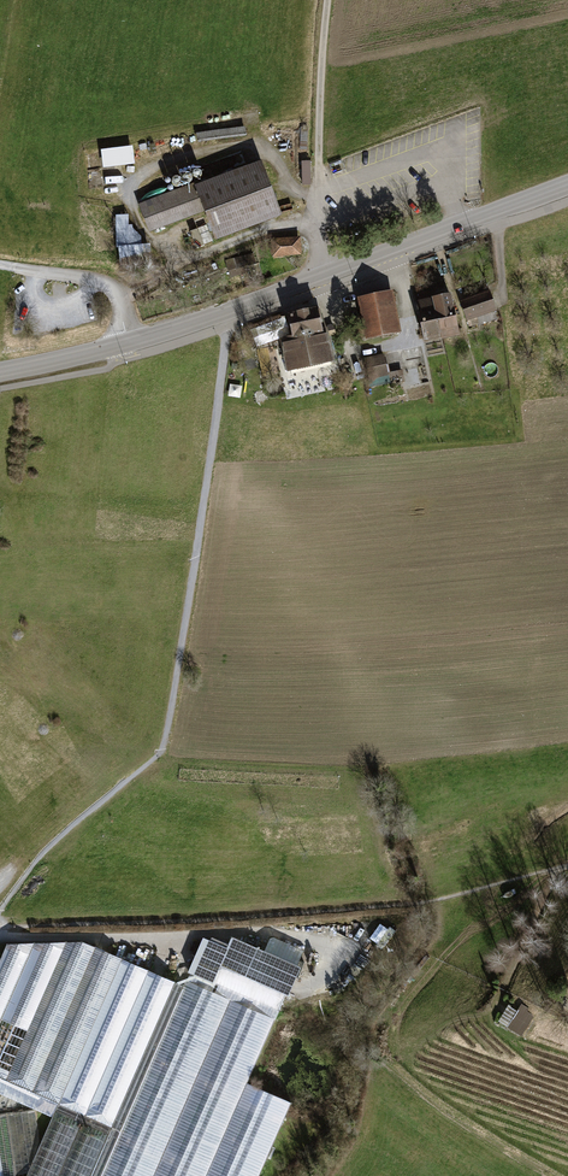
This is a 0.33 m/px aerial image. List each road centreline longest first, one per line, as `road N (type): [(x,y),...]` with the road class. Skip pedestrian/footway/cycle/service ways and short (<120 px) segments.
road 1 (tertiary): [(128,342),(567,185)]
road 2 (track): [(163,749),(227,326)]
road 3 (track): [(179,264),(145,233),(128,201),(130,182),(145,170),(250,144),(275,157),(294,190),(318,191)]
road 4 (track): [(120,300),(185,261),(273,228),(318,222)]
road 5 (unclassified): [(128,342),(109,285),(37,271)]
road 6 (tertiary): [(0,371),(128,342)]

